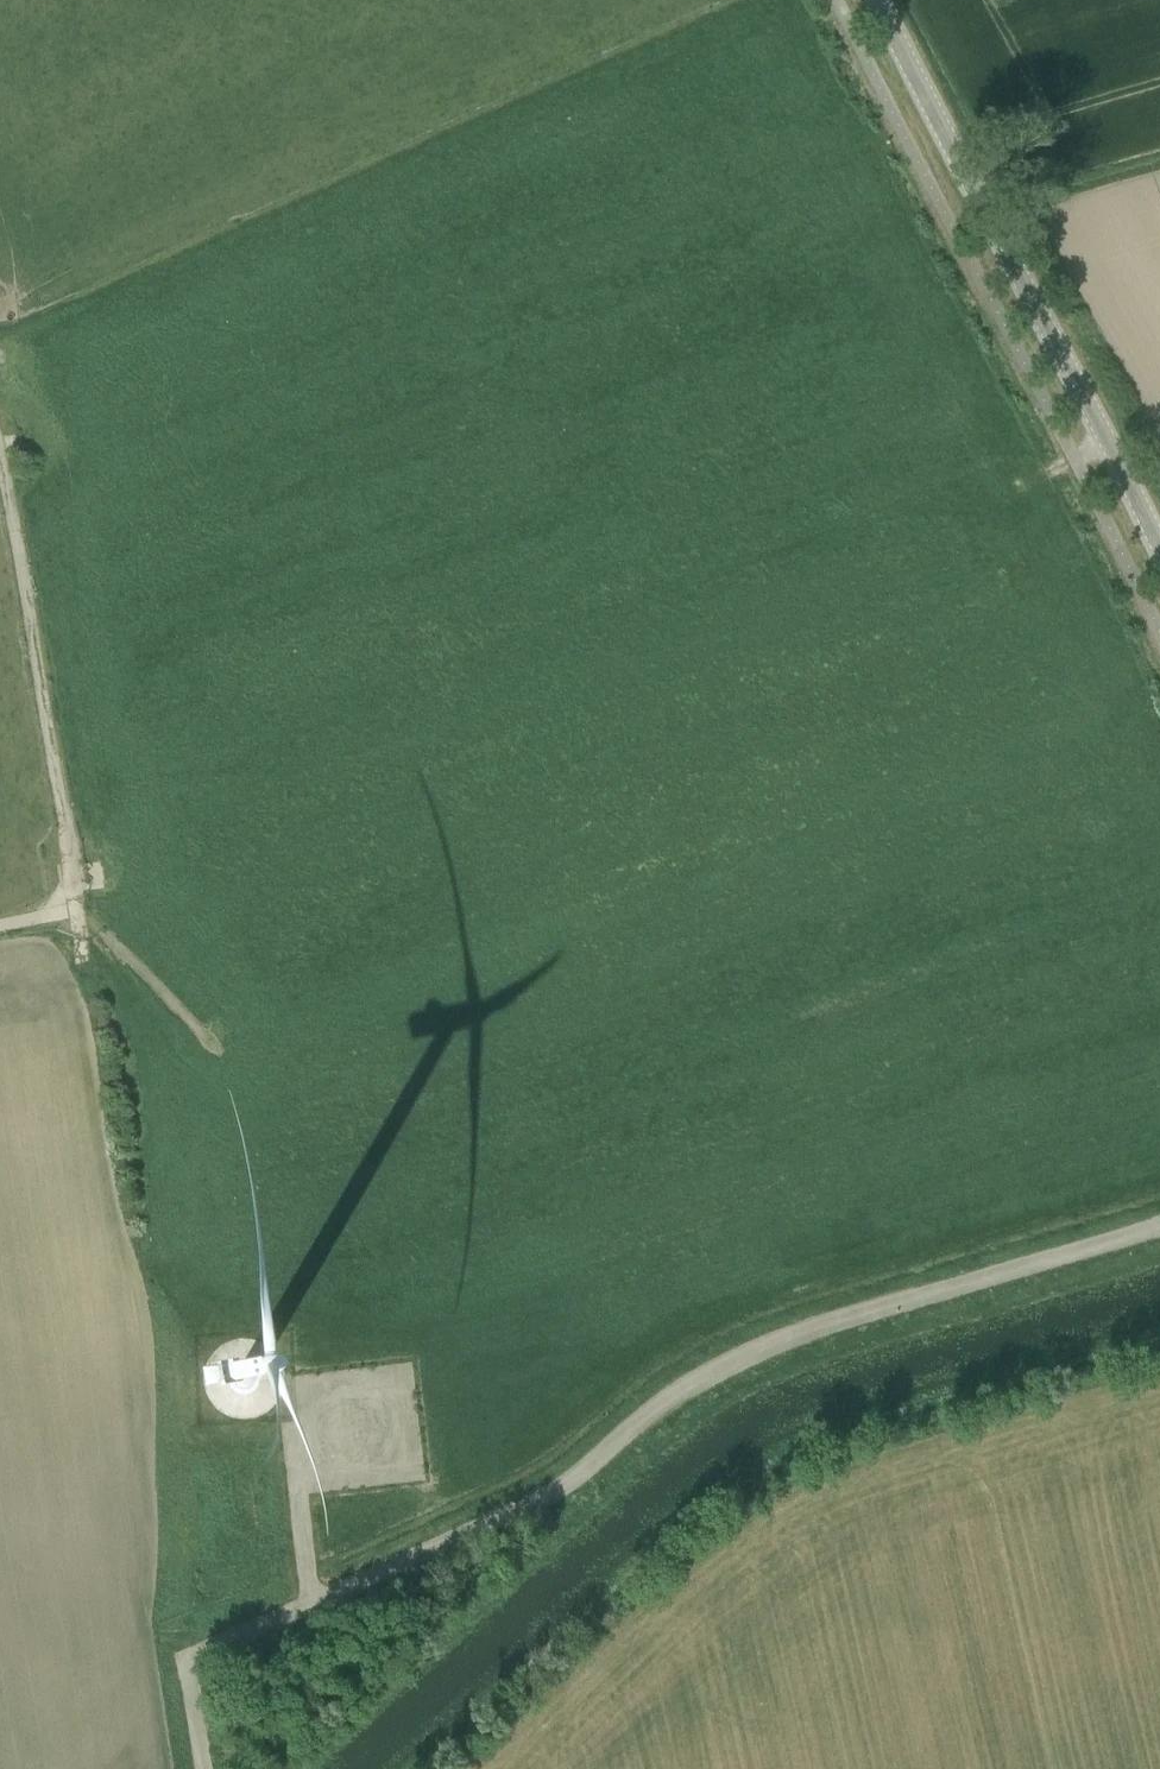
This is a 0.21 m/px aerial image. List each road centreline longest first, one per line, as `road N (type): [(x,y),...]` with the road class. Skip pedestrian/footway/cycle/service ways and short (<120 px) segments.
road 1 (tertiary): [(1159,567),(877,0)]
road 2 (track): [(0,453),(71,856),(70,897),(48,914),(0,923)]

